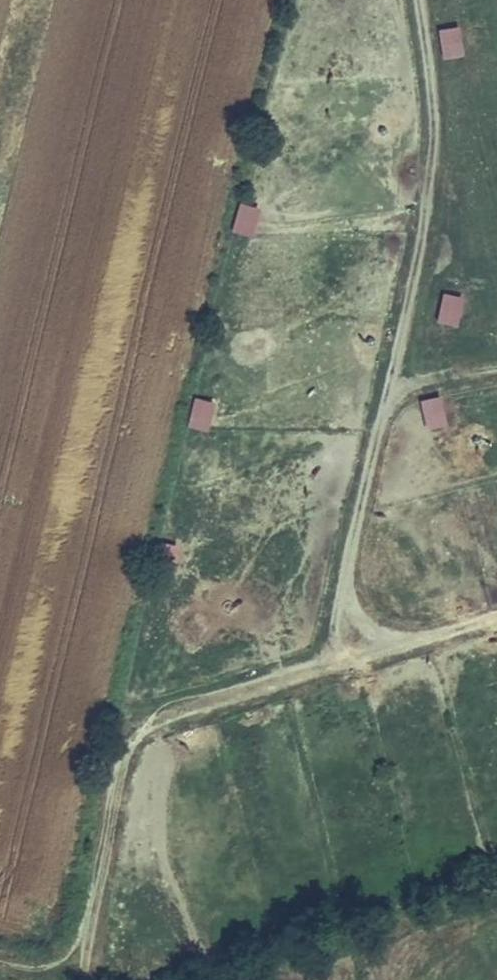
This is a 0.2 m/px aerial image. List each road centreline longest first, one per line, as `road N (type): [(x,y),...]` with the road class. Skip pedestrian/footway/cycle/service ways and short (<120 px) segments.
road 1 (track): [(363,661),(344,589),(431,168),(435,92),(422,0)]
road 2 (track): [(496,619),(127,735),(88,945)]

